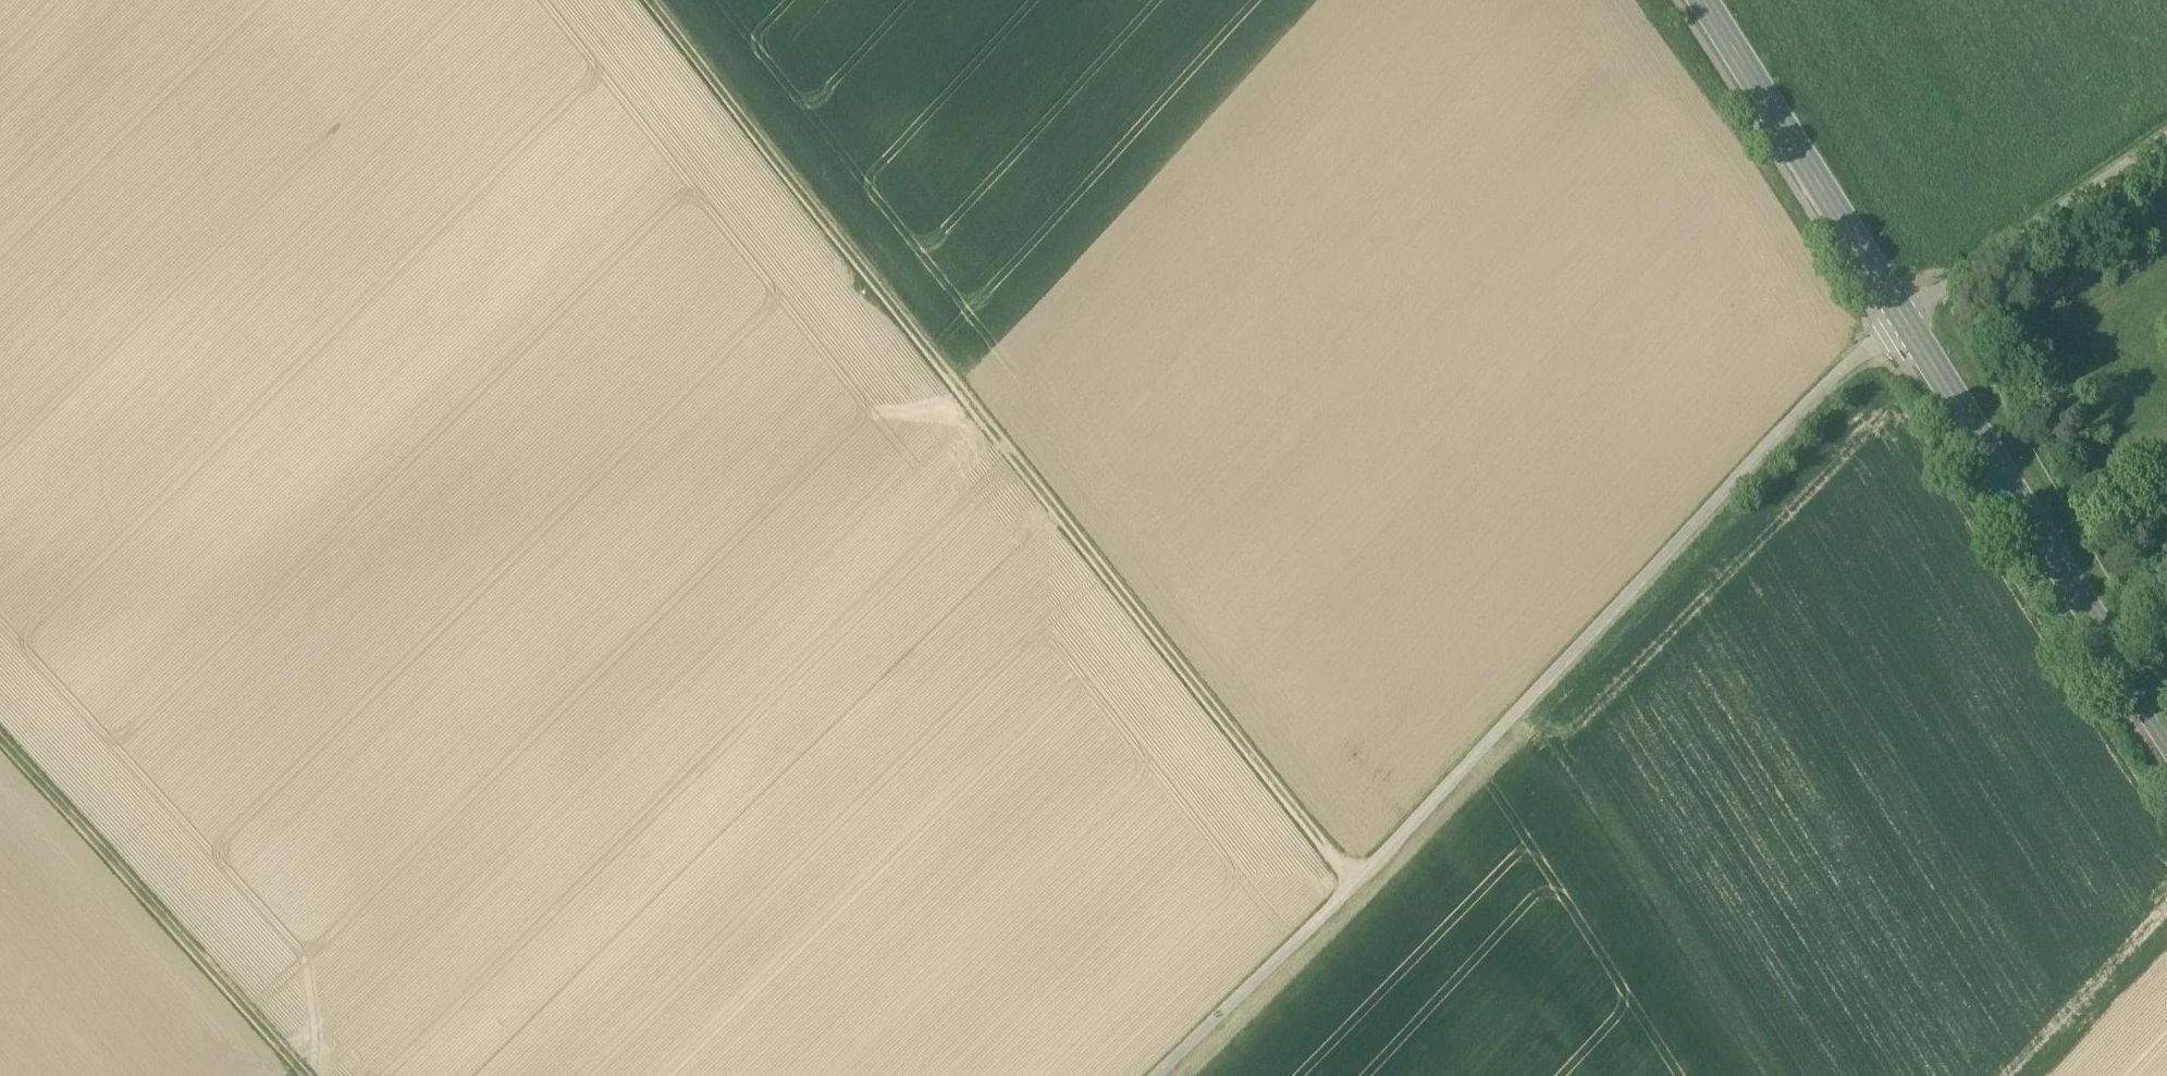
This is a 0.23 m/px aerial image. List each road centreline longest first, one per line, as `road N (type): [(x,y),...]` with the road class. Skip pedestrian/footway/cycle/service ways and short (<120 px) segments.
road 1 (track): [(646,0),(1353,886)]
road 2 (track): [(1158,1075),(1353,886),(1883,335)]
road 3 (secondary): [(2166,735),(1904,320)]
road 4 (track): [(0,760),(292,1075)]
road 5 (secondary): [(1904,320),(1704,0)]
road 6 (unclassified): [(1904,320),(2166,139)]

